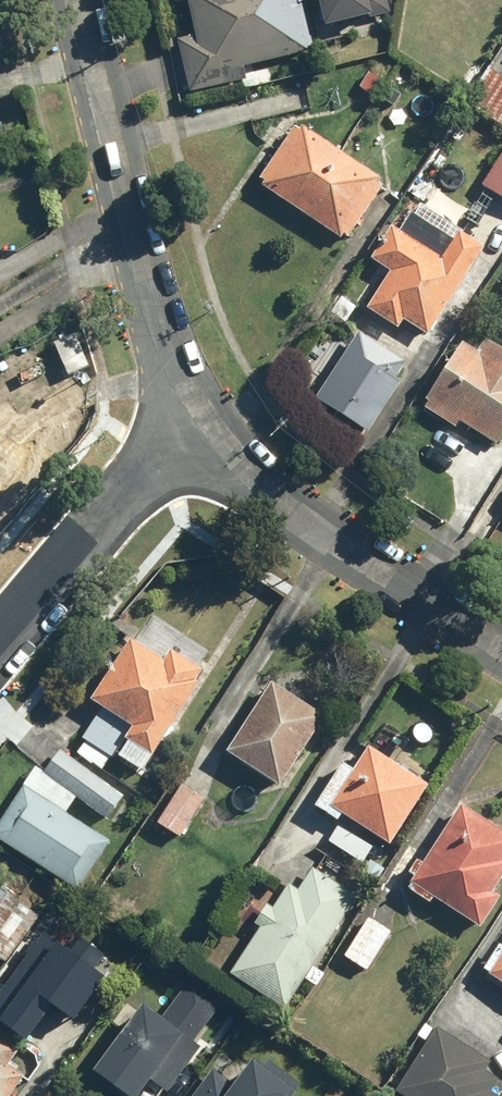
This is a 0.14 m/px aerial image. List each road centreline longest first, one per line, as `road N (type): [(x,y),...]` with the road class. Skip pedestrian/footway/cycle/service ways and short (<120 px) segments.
road 1 (residential): [(78,0),(171,350),(206,411)]
road 2 (residential): [(206,411),(244,462),(289,504),(501,643)]
road 3 (residential): [(0,647),(206,411)]

